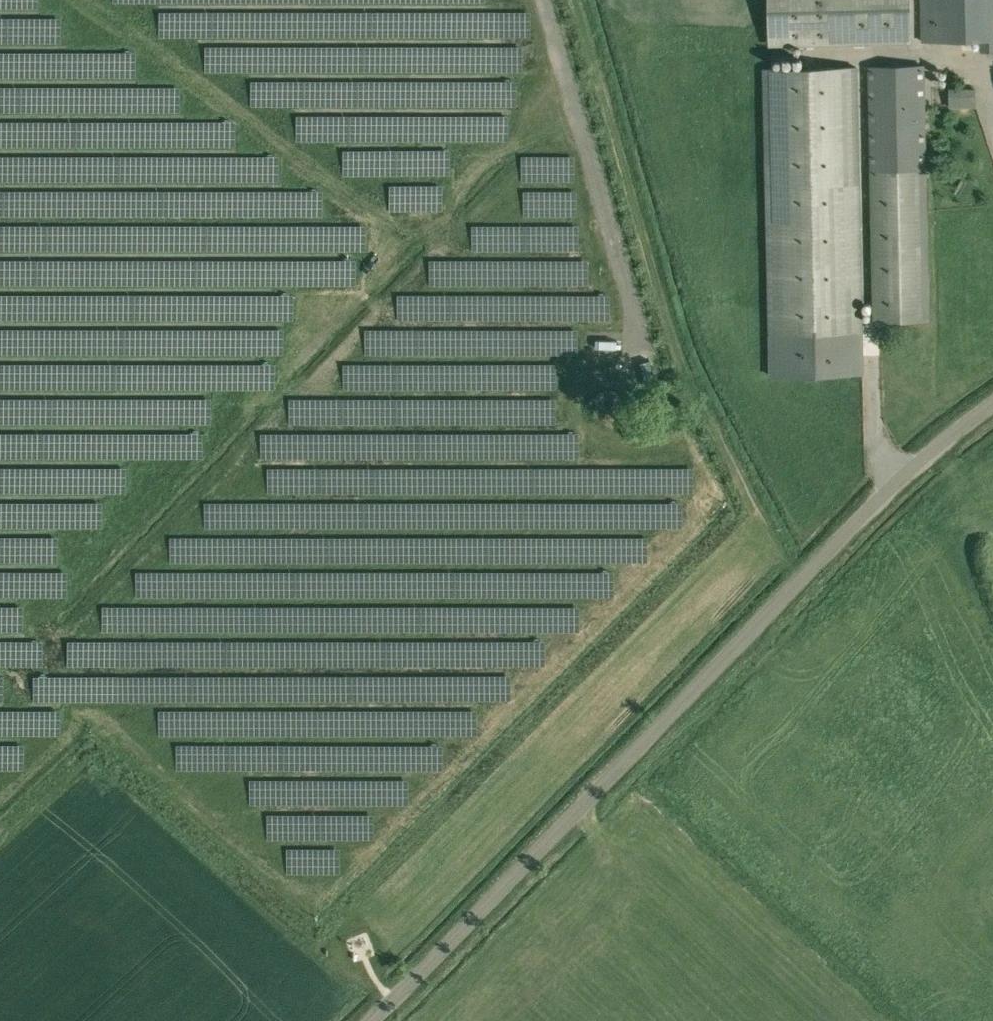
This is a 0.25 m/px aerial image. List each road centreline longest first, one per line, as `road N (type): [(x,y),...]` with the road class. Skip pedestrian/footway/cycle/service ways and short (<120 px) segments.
road 1 (unclassified): [(369,1020),(898,481),(992,408)]

